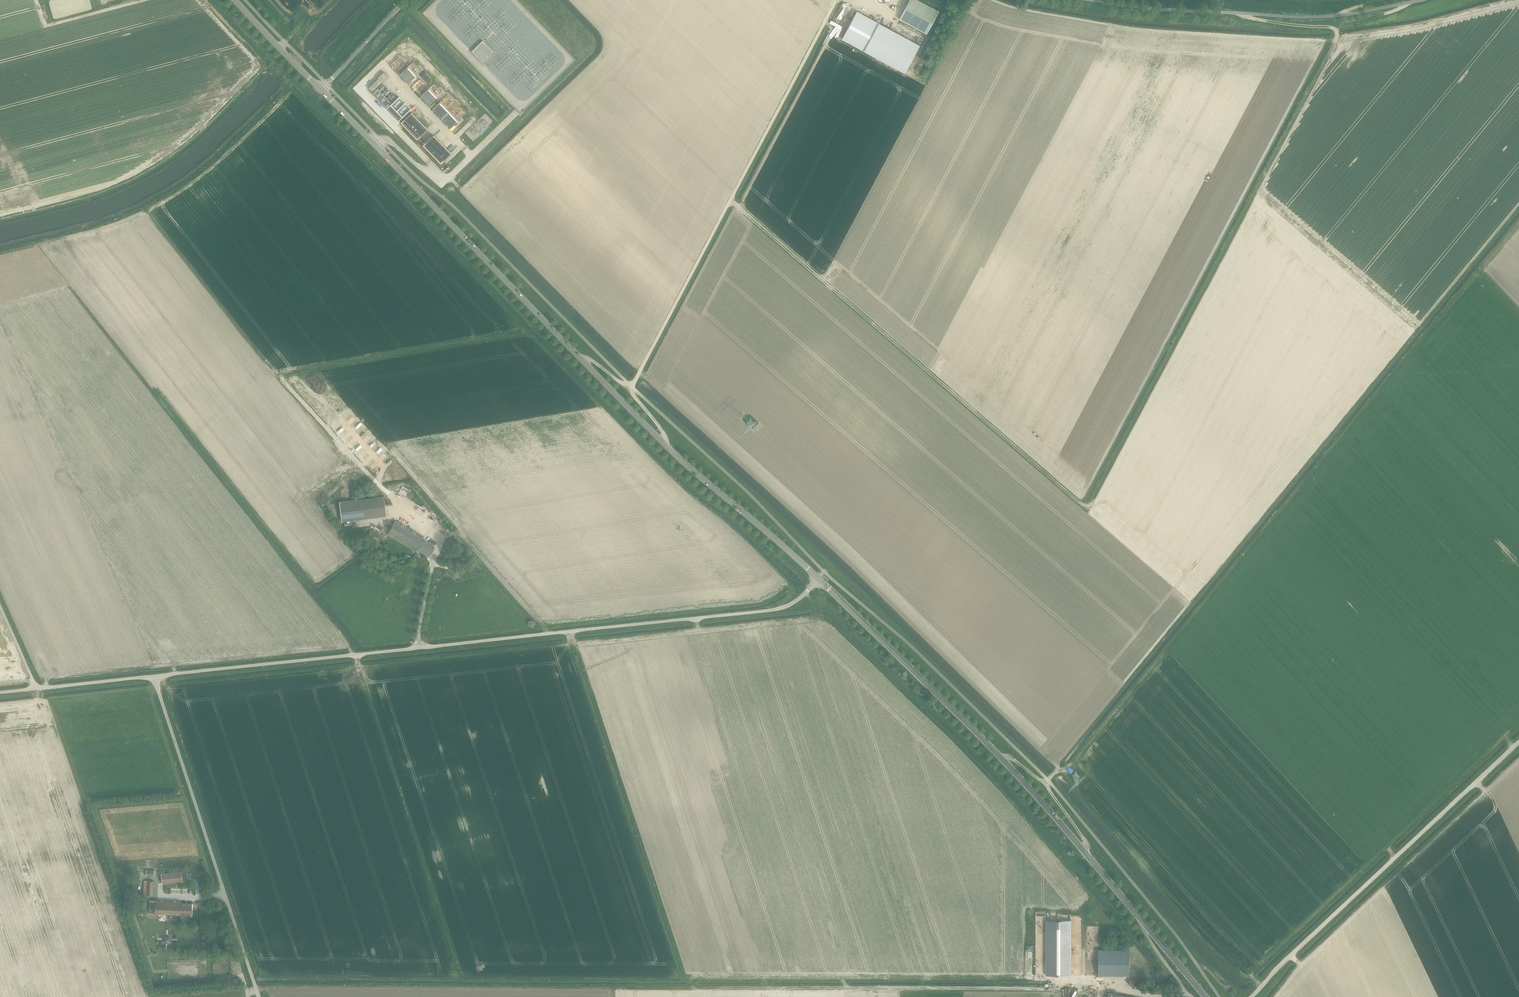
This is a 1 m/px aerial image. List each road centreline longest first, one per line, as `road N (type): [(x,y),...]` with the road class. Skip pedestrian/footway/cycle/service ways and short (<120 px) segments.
road 1 (track): [(730,200),(1088,505),(1337,37),(1333,28),(1238,13)]
road 2 (secondary): [(819,578),(667,447),(320,90)]
road 3 (unclassified): [(154,676),(778,609),(819,578)]
road 4 (secondary): [(1206,996),(999,756),(819,578)]
road 5 (track): [(1093,989),(621,989)]
road 6 (track): [(631,386),(837,0)]
road 7 (unclassified): [(1251,996),(1518,741)]
road 8 (unclassified): [(258,996),(154,676)]
road 9 (unclassified): [(1092,0),(1318,17),(1420,0)]
road 10 (unclassified): [(0,692),(154,676)]
road 11 (track): [(667,447),(631,386),(577,355)]
road 12 (unclassified): [(320,90),(406,0)]
road 13 (secondary): [(320,90),(235,0)]

